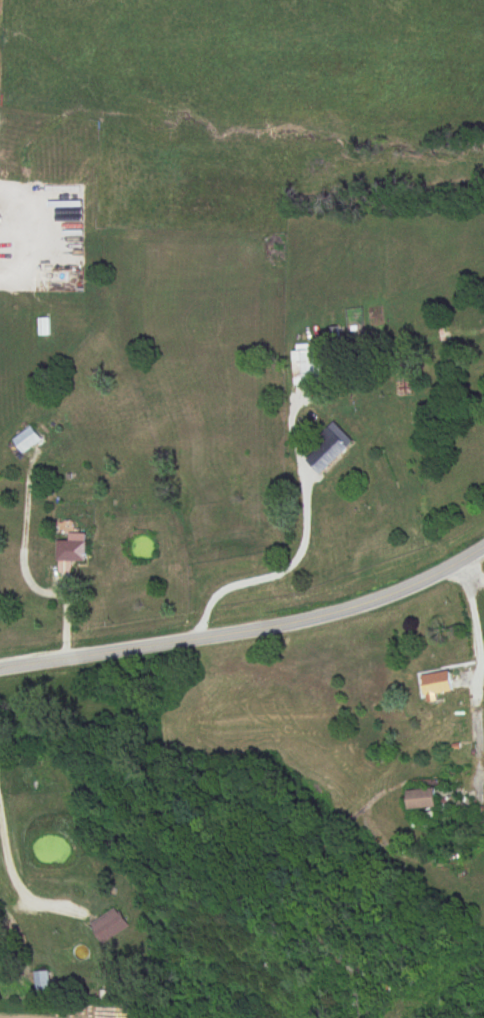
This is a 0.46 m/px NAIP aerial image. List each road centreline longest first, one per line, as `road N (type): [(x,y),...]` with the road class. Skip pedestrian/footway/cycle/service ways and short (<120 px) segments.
road 1 (tertiary): [(0,669),(319,618),(398,593),(483,548)]

